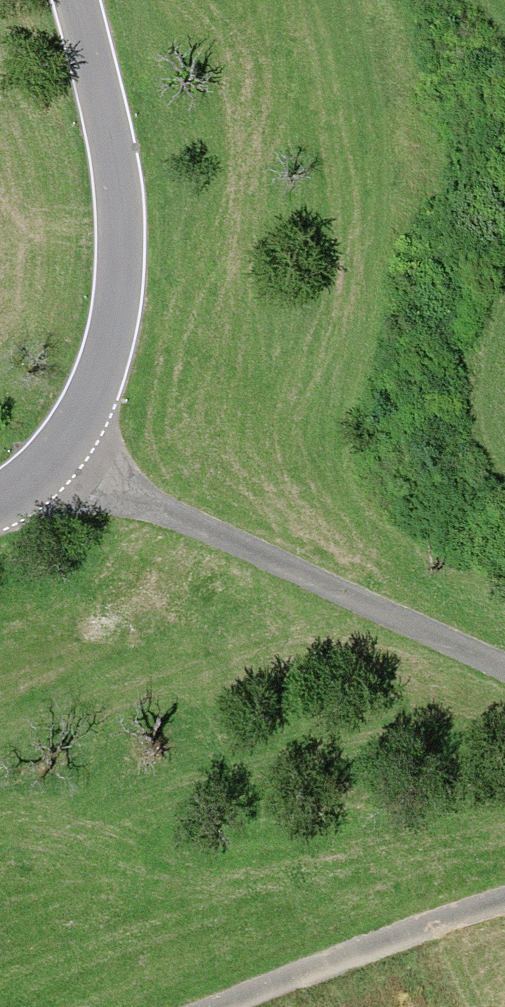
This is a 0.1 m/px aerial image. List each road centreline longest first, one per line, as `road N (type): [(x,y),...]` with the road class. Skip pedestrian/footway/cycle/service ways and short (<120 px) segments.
road 1 (unclassified): [(504,677),(393,634),(53,451)]
road 2 (tertiary): [(53,451),(106,358),(123,284),(115,152),(77,0)]
road 3 (unclassified): [(240,1006),(504,912)]

